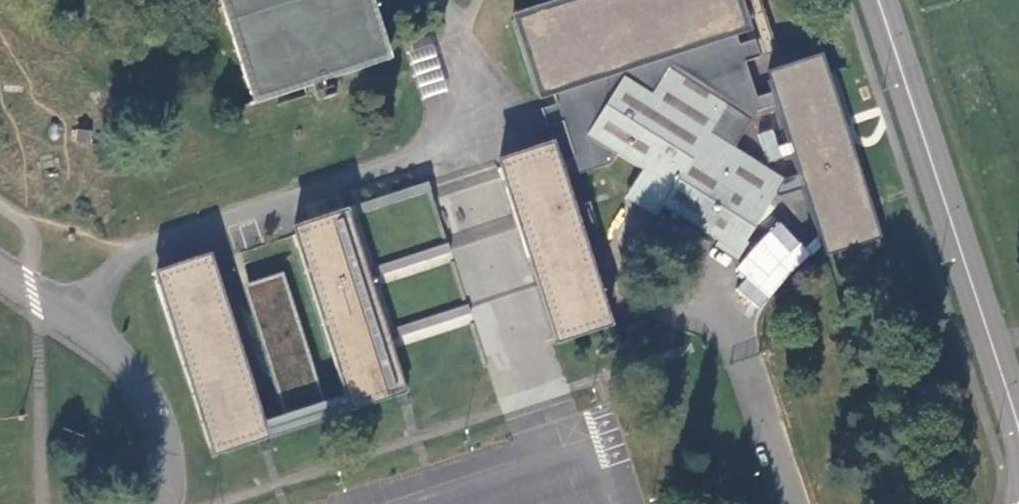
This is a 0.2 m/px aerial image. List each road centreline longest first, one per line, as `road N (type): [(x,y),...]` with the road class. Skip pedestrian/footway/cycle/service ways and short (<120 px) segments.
road 1 (tertiary): [(881,0),(1007,385)]
road 2 (unclassified): [(168,503),(171,444),(152,392),(116,350),(0,269)]
road 3 (tertiary): [(1007,385),(1017,503)]

